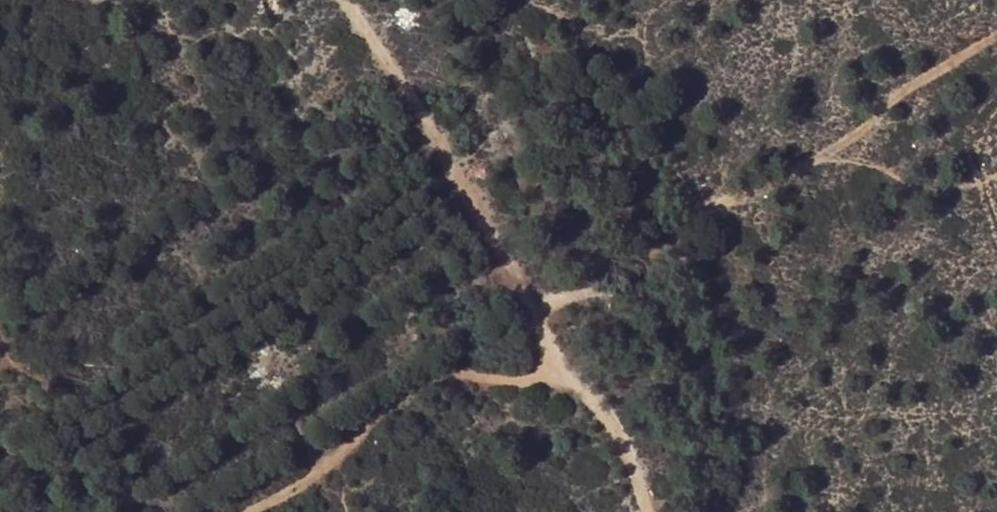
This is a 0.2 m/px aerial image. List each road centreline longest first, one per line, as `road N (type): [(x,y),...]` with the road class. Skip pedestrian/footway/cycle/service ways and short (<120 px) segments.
road 1 (track): [(525,292),(594,286),(645,269),(996,33)]
road 2 (track): [(236,511),(300,484),(402,391),(468,374),(559,377),(593,391),(628,443),(650,511)]
road 3 (track): [(559,377),(525,292),(351,0)]

